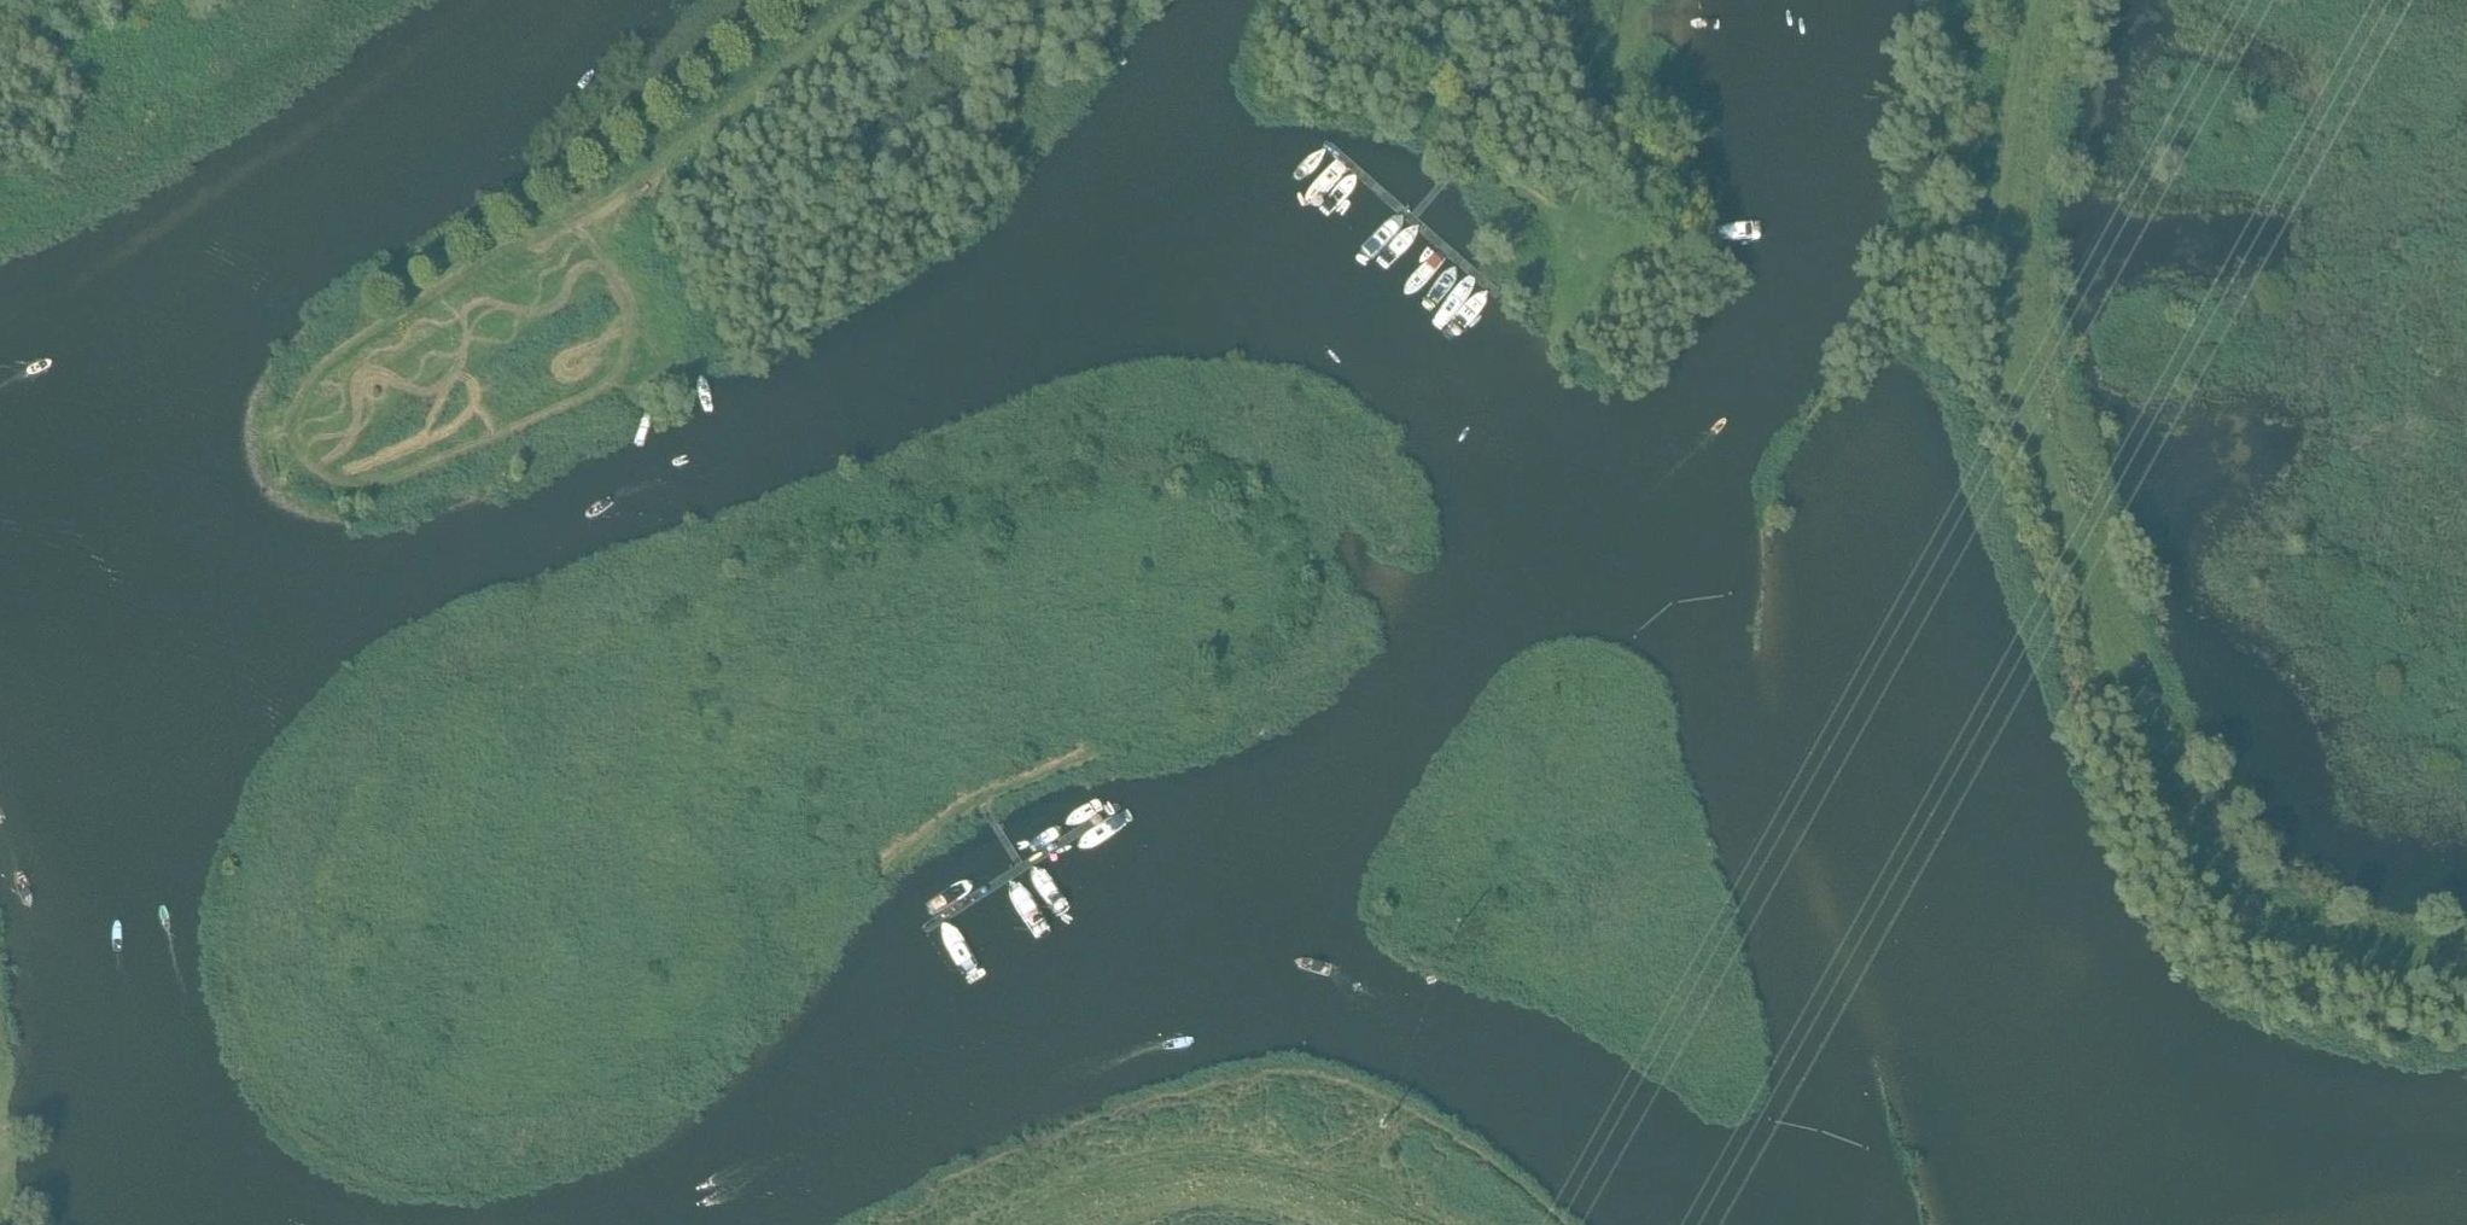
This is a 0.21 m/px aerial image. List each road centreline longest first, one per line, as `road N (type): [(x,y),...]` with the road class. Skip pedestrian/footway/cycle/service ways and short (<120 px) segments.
road 1 (track): [(2056,0),(2016,232),(2027,345),(2148,707),(2227,872),(2283,905),(2388,936),(2466,943)]

